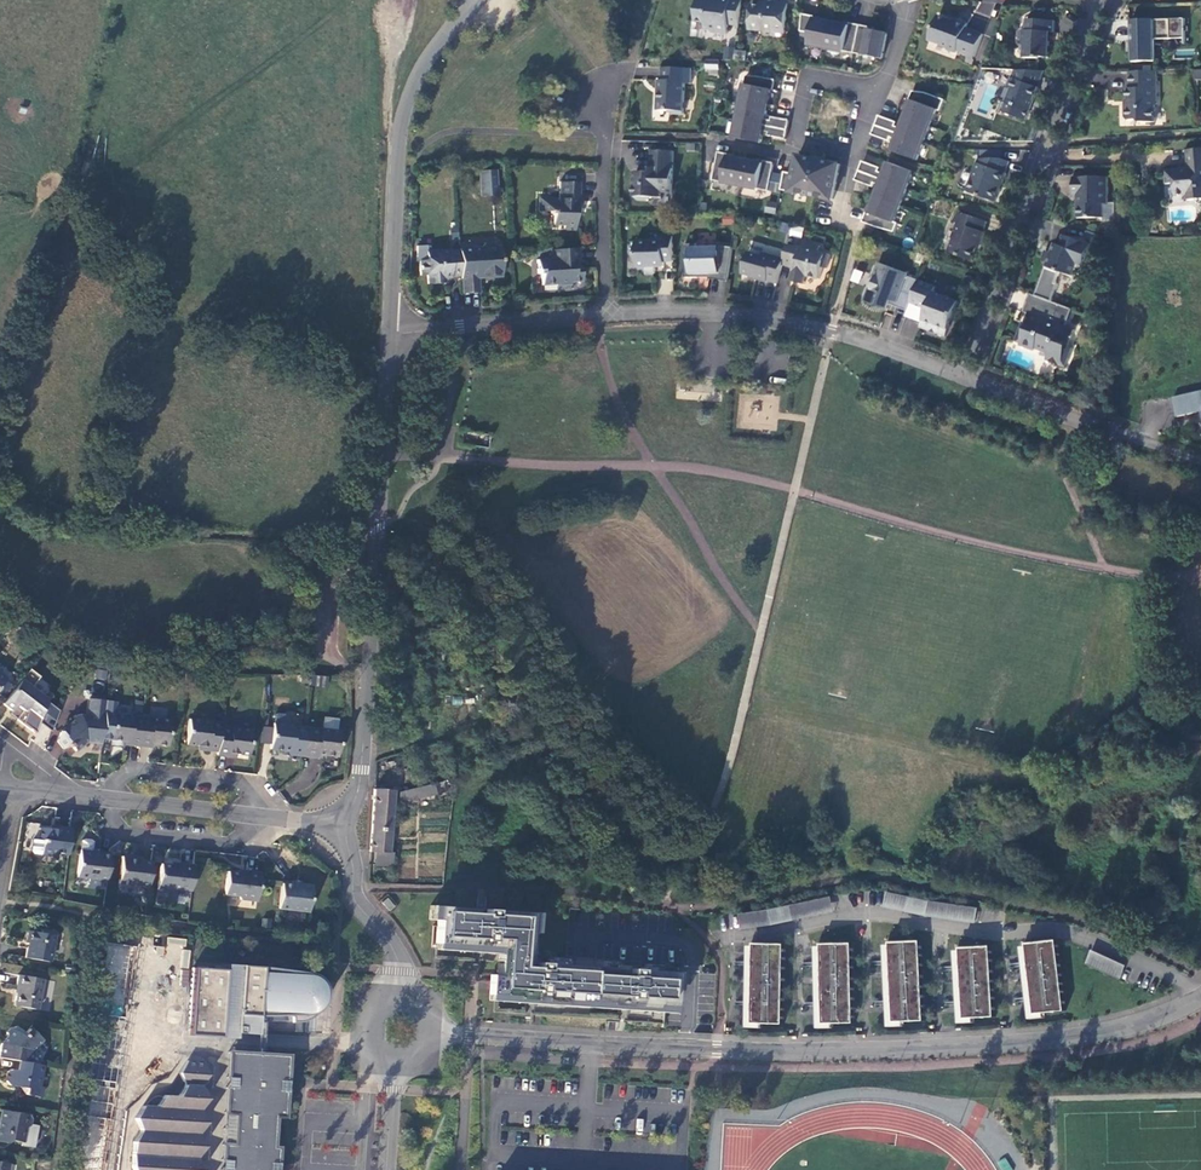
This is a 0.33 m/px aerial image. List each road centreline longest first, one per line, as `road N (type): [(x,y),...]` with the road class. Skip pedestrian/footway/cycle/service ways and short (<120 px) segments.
road 1 (residential): [(1200,997),(1166,1015),(1072,1037),(868,1050),(686,1049),(425,1032)]
road 2 (tertiary): [(390,331),(360,783),(347,826)]
road 3 (residential): [(956,376),(1099,0)]
road 4 (residential): [(605,316),(752,314),(831,332),(956,376)]
road 5 (tertiary): [(468,0),(405,106),(390,331)]
road 6 (residential): [(347,826),(61,791)]
road 7 (residential): [(956,376),(1200,464)]
road 8 (residential): [(605,316),(605,86)]
road 9 (residential): [(390,331),(605,316)]
road 10 (tertiary): [(347,826),(354,900),(397,957),(398,1001)]
road 11 (residential): [(880,90),(809,78),(796,143)]

